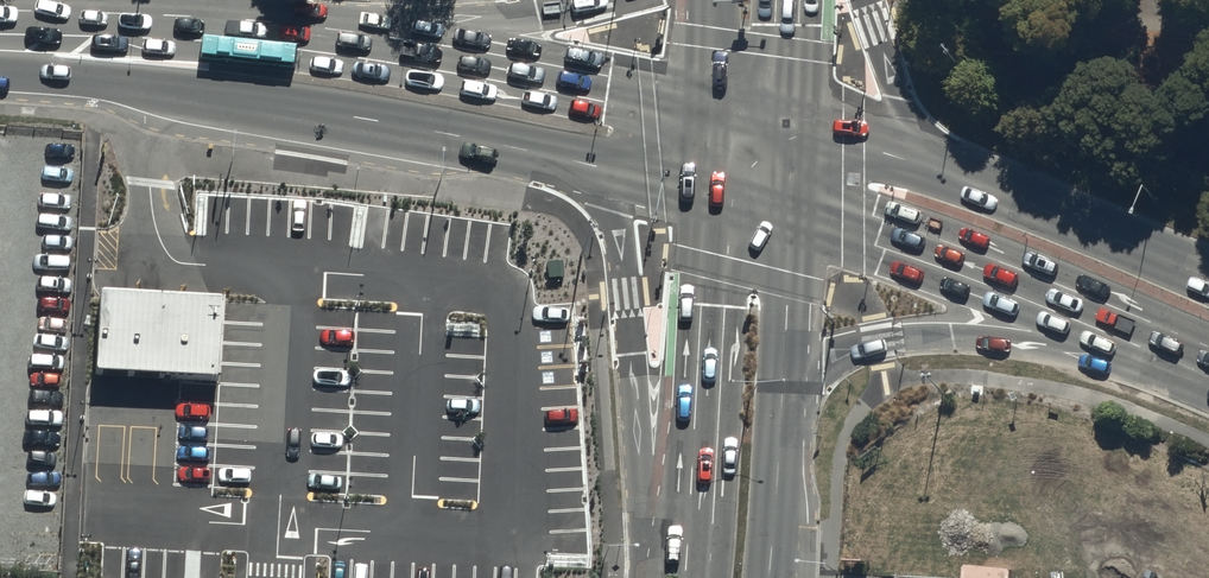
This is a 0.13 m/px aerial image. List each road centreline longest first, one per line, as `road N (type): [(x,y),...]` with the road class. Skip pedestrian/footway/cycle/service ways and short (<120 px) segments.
road 1 (primary): [(575,162),(142,84),(110,60)]
road 2 (primary): [(1208,379),(789,213)]
road 3 (primary): [(1208,381),(952,336),(879,340),(783,380)]
road 4 (primary): [(674,577),(641,459),(613,214),(575,162)]
road 5 (secondary): [(686,577),(705,191)]
road 6 (primary): [(401,44),(707,97)]
road 7 (primary): [(110,60),(171,28),(401,44)]
road 8 (primary): [(949,172),(1208,278)]
road 9 (primary): [(401,44),(604,0)]
road 10 (secondary): [(783,380),(772,577)]
road 11 (primary): [(865,0),(897,99),(949,172)]
road 12 (secondary): [(789,213),(783,380)]
road 13 (primary): [(794,123),(949,172)]
road 14 (primary): [(705,191),(575,162)]
road 15 (secondary): [(798,0),(794,123)]

